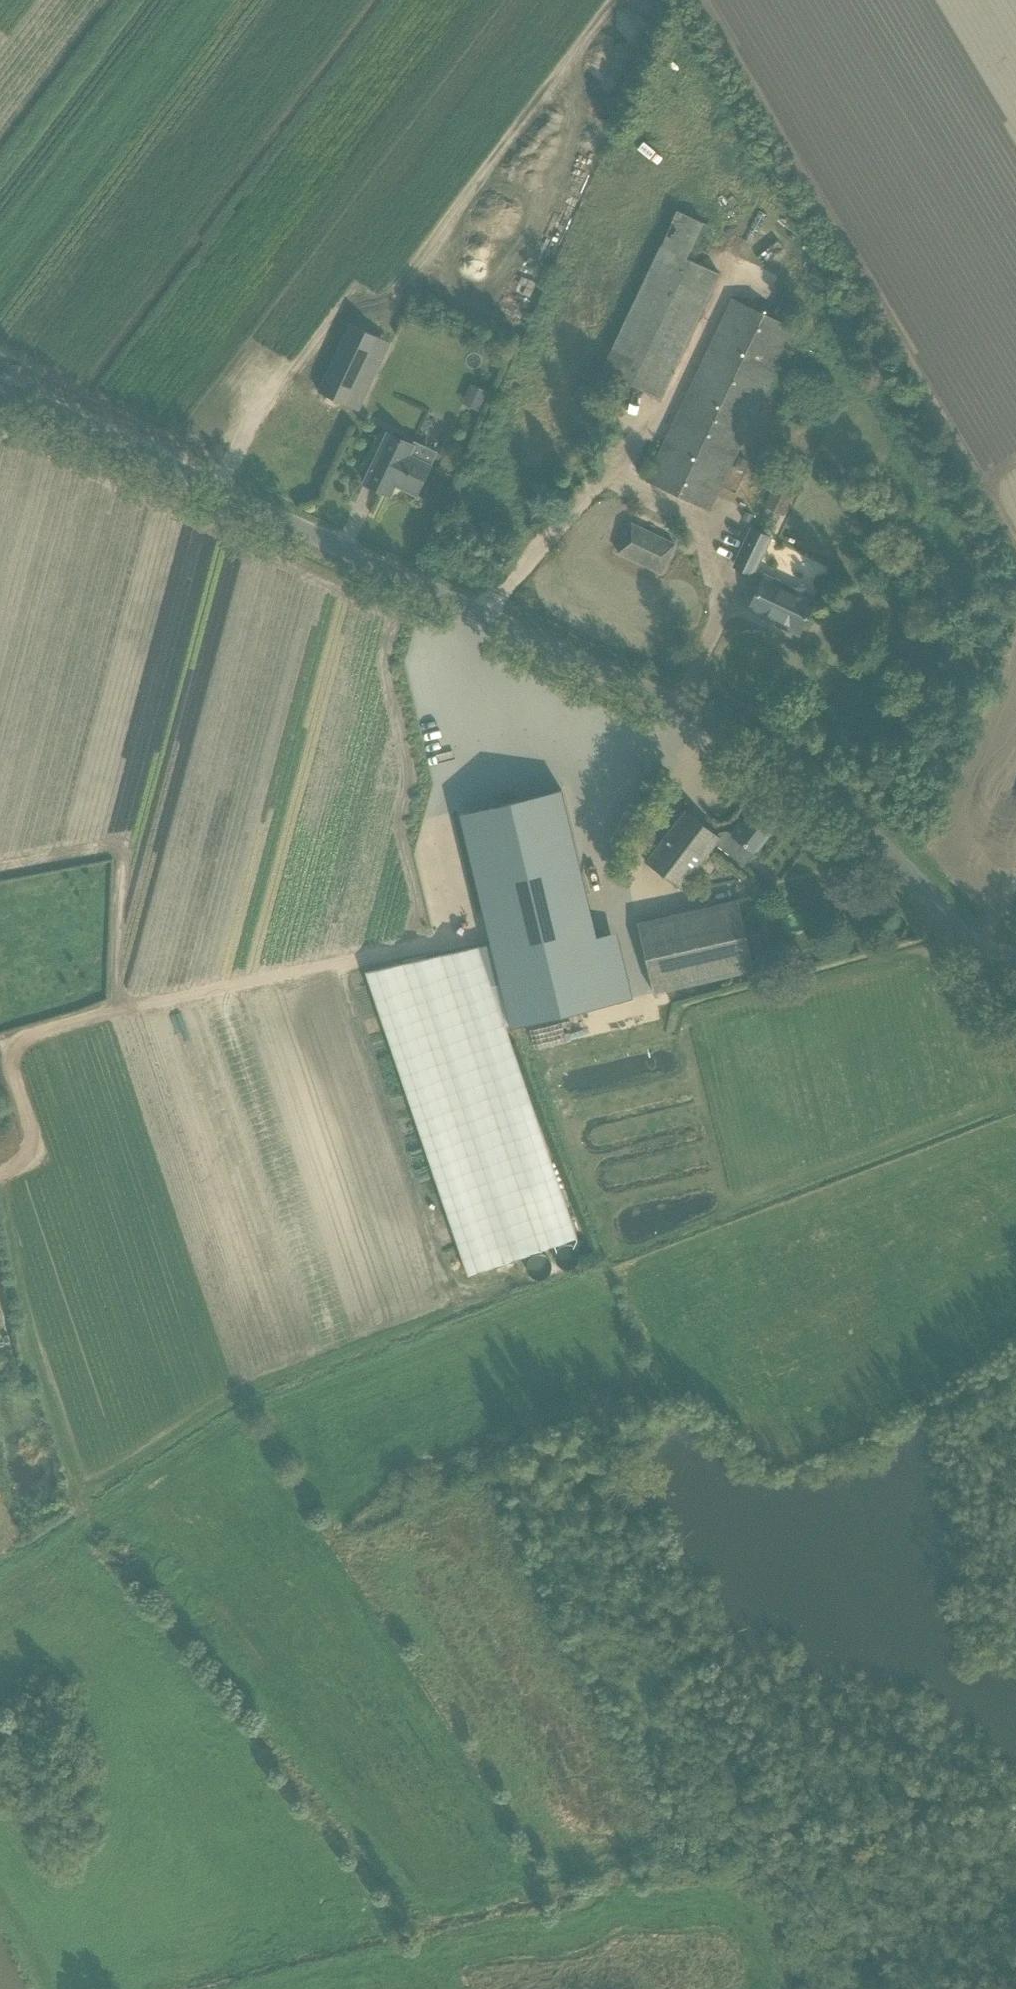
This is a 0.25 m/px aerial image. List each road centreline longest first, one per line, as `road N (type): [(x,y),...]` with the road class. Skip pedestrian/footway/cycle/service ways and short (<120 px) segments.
road 1 (unclassified): [(975,950),(896,847),(802,775),(720,728),(0,391)]

